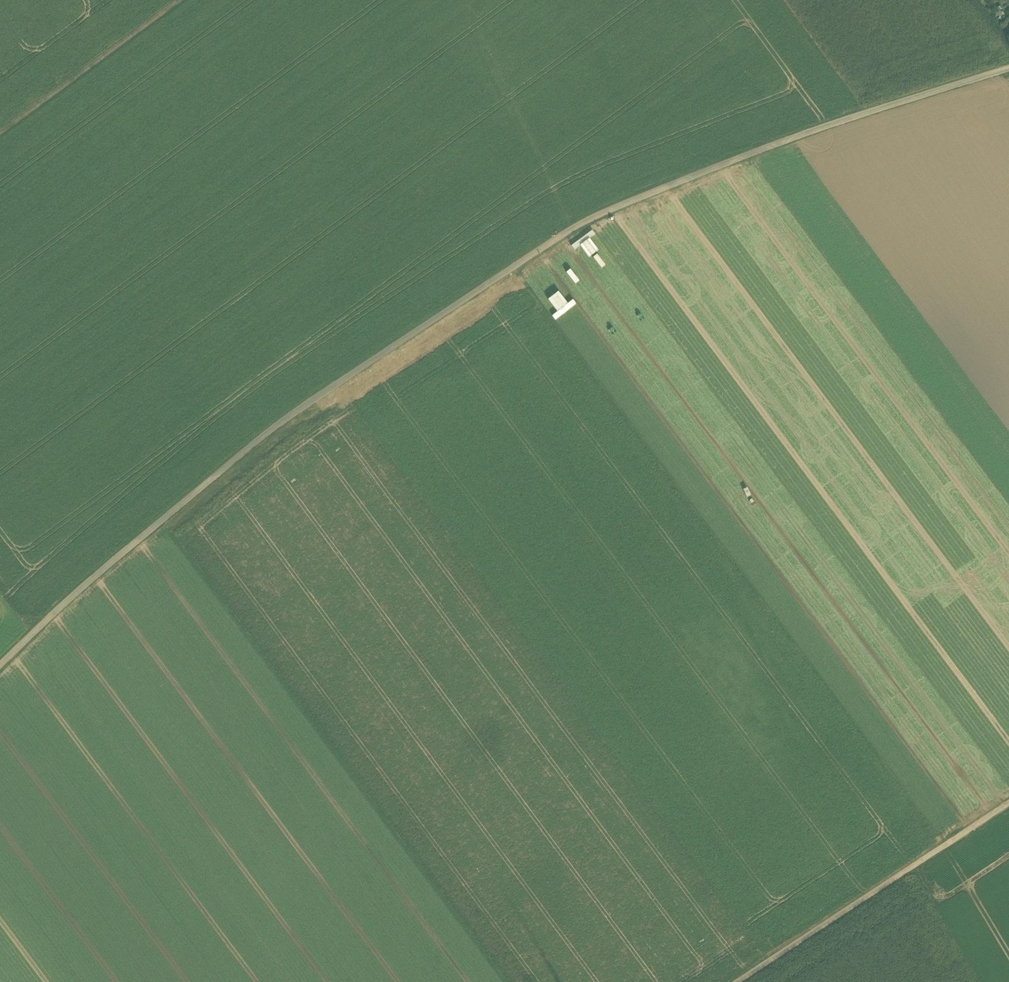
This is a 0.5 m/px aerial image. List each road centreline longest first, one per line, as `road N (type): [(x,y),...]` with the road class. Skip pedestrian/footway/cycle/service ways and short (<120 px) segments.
road 1 (unclassified): [(0,672),(58,611),(275,426),(597,217),(841,121),(1008,71)]
road 2 (track): [(1008,806),(740,981)]
road 3 (track): [(0,135),(183,0)]

